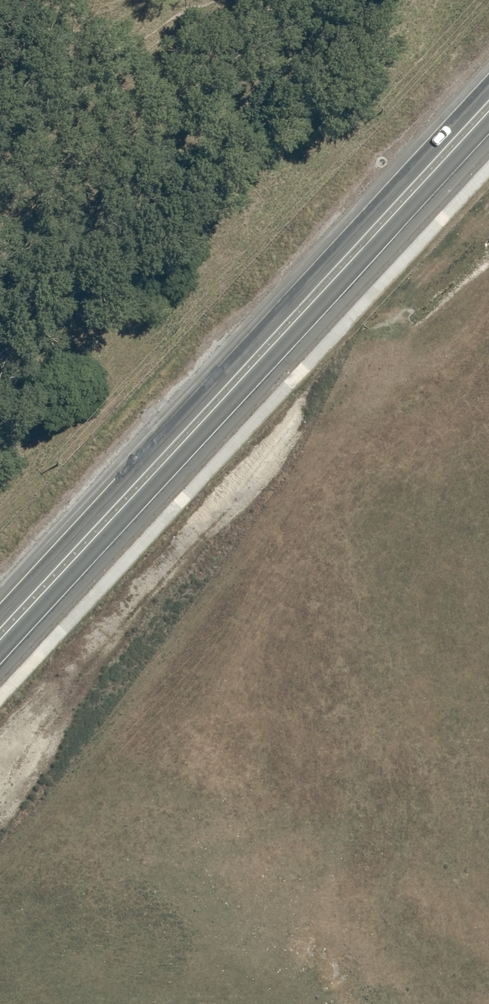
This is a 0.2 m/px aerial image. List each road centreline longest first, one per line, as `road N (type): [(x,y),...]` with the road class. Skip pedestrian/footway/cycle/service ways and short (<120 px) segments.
road 1 (trunk): [(488,127),(0,661)]
road 2 (trunk): [(0,614),(488,86)]

